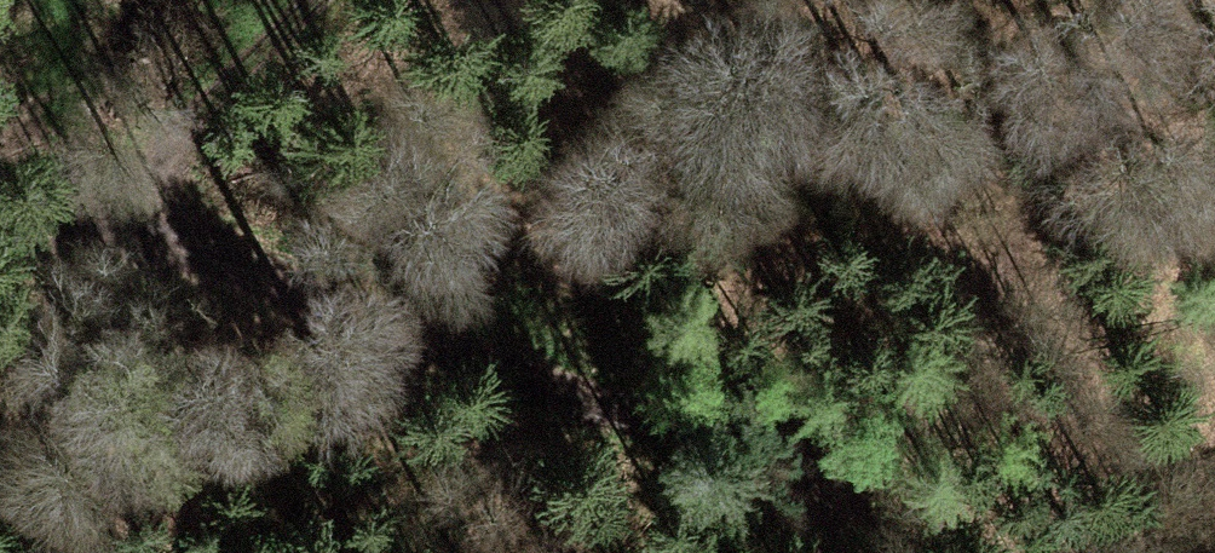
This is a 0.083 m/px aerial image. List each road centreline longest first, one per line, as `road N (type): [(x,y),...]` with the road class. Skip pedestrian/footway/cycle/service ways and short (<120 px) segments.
road 1 (track): [(0,212),(136,218),(879,480),(844,552)]
road 2 (track): [(879,480),(1173,0)]
road 3 (track): [(370,0),(136,218)]

